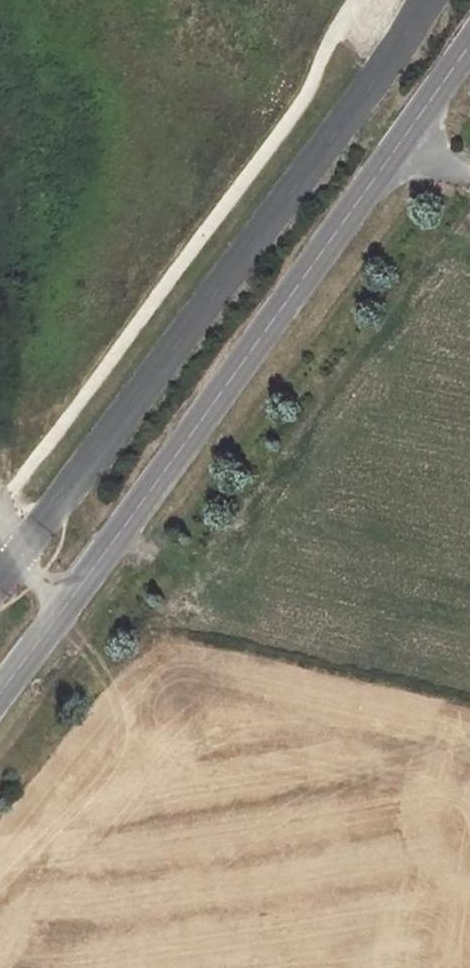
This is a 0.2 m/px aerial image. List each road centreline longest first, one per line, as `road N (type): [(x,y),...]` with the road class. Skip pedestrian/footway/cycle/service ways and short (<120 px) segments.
road 1 (tertiary): [(0,689),(469,37)]
road 2 (unclassified): [(0,580),(381,68),(419,0)]

